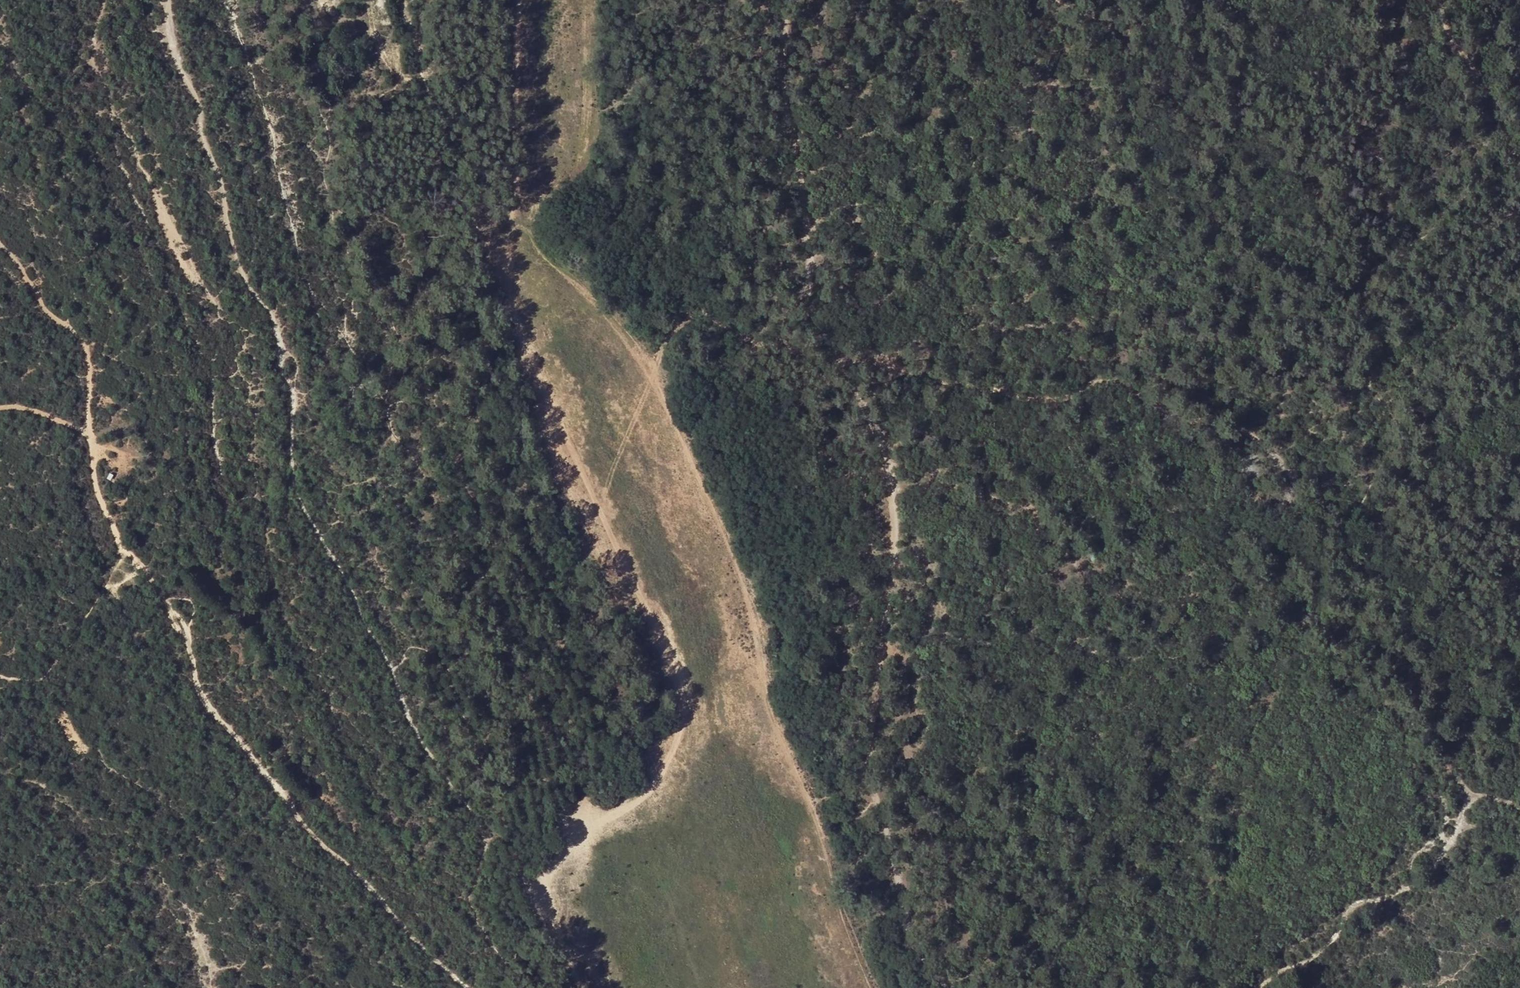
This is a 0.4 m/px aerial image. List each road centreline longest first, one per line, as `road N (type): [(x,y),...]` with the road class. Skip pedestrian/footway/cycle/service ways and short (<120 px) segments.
road 1 (track): [(787,0),(810,244),(826,303),(883,406),(898,471),(870,743),(874,809),(906,916),(951,987)]

